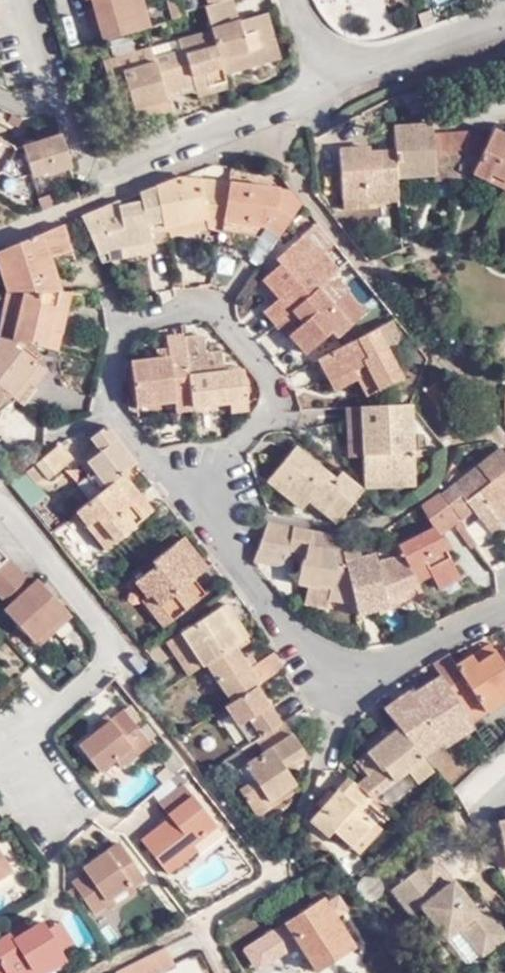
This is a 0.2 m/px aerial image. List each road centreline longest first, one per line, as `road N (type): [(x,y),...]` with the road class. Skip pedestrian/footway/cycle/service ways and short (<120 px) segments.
road 1 (residential): [(197,483),(264,418),(269,381),(228,318),(200,306),(139,321),(121,343),(111,405),(146,451)]
road 2 (residential): [(197,483),(254,590),(317,659),(351,677),(387,671),(504,607)]
road 3 (residential): [(0,495),(117,643),(102,668),(21,730),(22,756),(64,815)]
road 4 (residential): [(110,168),(328,81)]
road 5 (residential): [(328,81),(504,15)]

